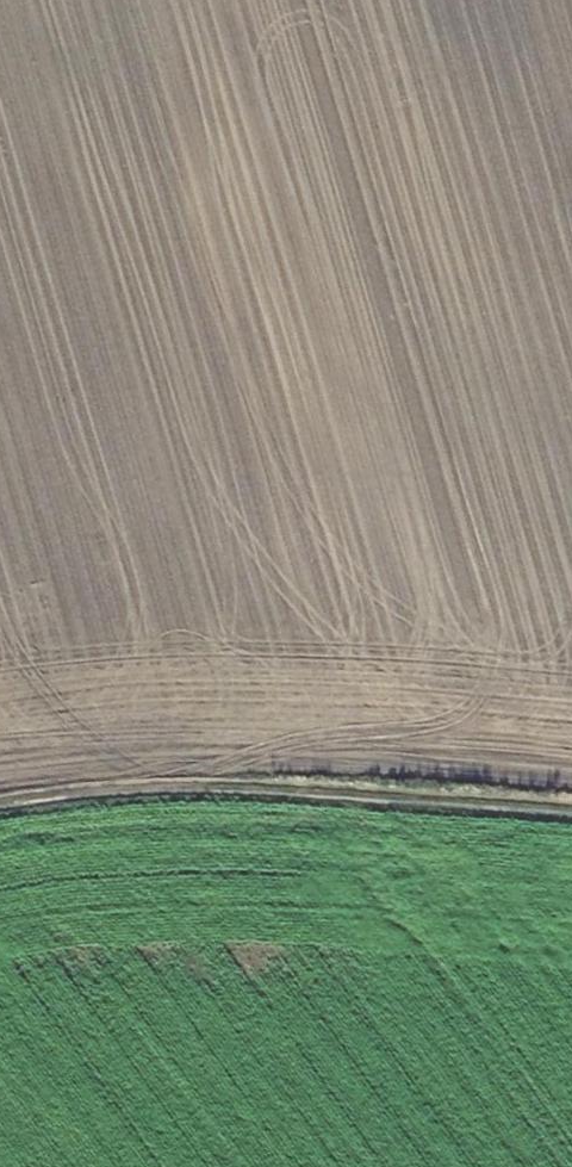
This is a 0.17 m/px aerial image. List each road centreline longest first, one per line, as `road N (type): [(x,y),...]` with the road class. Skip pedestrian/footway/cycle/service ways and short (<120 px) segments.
road 1 (track): [(0,799),(80,783),(245,783),(571,804)]

